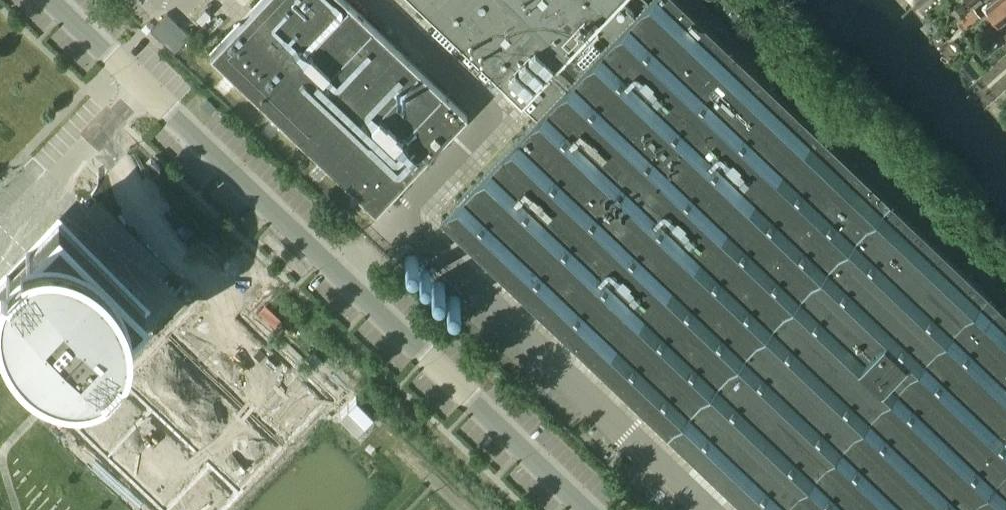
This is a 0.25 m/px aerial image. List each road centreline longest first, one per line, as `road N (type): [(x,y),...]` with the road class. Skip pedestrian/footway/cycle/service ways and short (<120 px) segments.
road 1 (unclassified): [(583,509),(50,0)]

